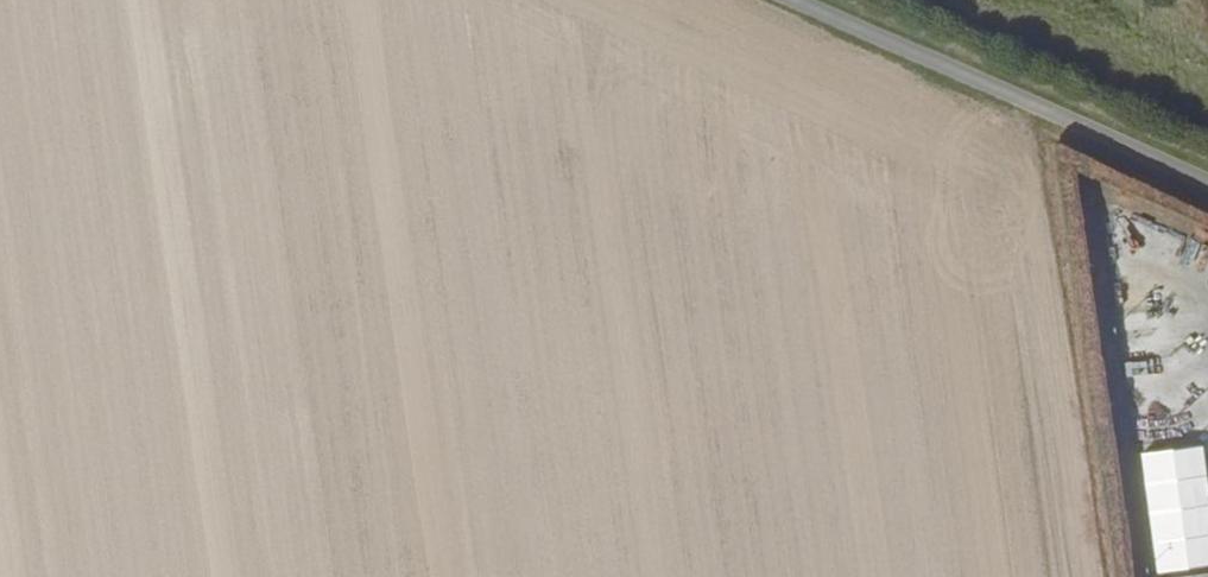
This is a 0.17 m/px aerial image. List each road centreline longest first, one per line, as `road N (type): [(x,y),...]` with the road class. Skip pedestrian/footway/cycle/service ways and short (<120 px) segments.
road 1 (unclassified): [(794,0),(1207,182)]

